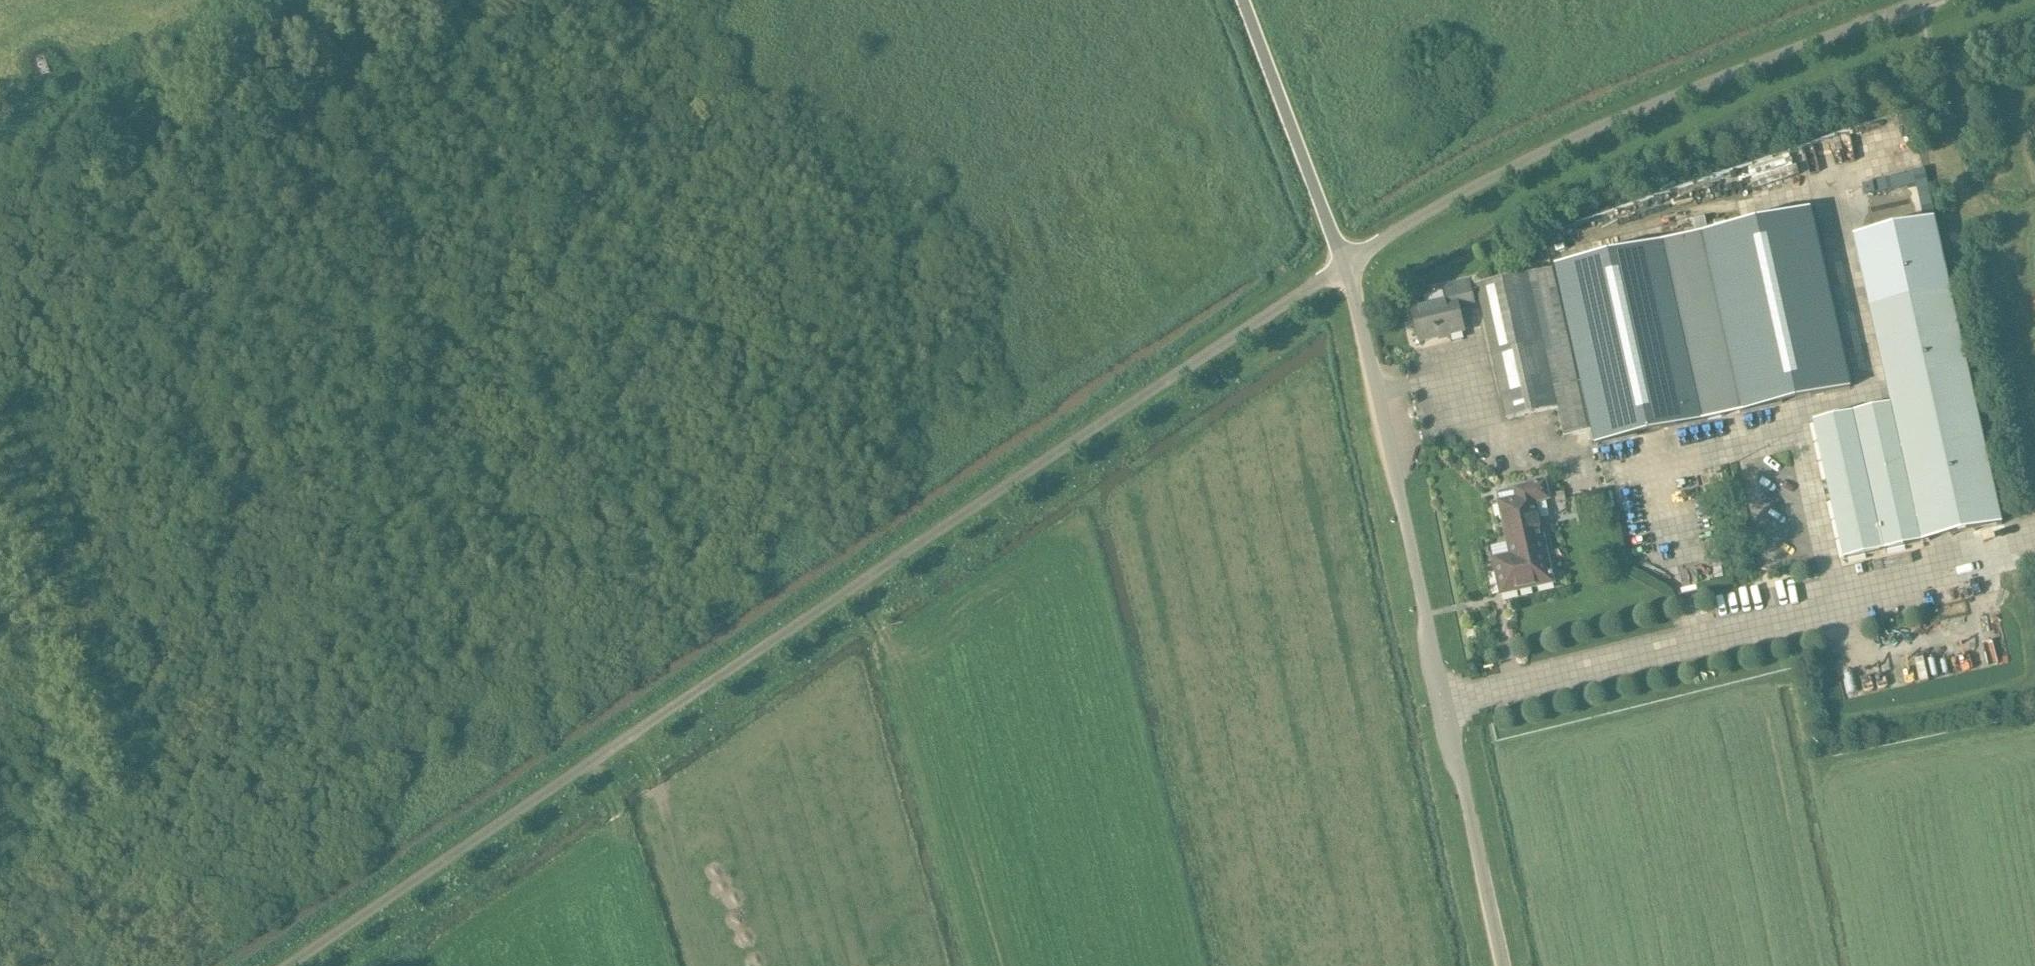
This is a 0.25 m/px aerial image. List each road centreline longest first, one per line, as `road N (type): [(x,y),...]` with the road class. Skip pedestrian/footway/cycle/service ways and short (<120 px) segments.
road 1 (unclassified): [(291,965),(1342,269)]
road 2 (unclassified): [(1501,965),(1342,269)]
road 3 (unclassified): [(1342,269),(1549,148),(1920,0)]
road 4 (unclassified): [(1342,269),(1246,0)]

